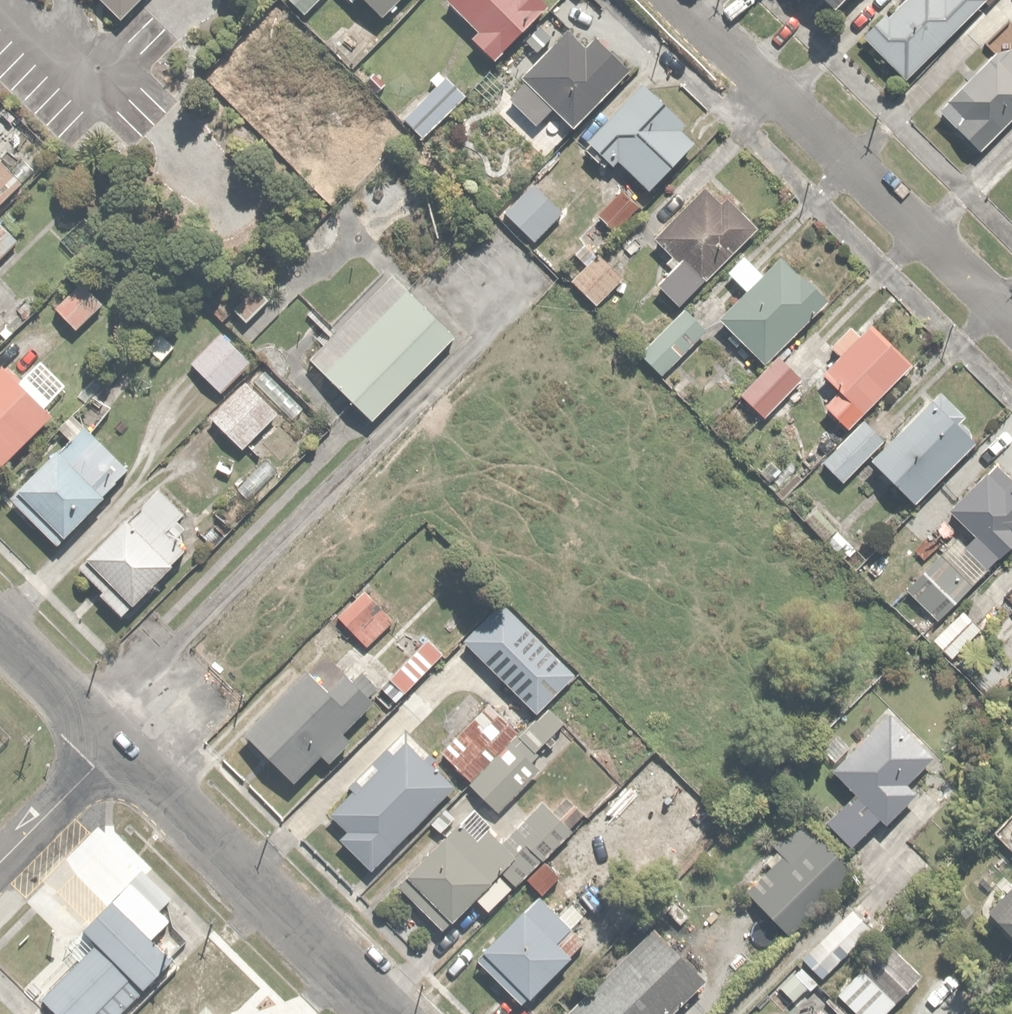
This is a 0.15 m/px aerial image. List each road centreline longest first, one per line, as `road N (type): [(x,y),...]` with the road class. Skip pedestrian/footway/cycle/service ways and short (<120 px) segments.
road 1 (residential): [(1011,316),(674,0)]
road 2 (residential): [(122,741),(393,1013)]
road 3 (residential): [(0,862),(122,741)]
road 4 (residential): [(0,621),(122,741)]

